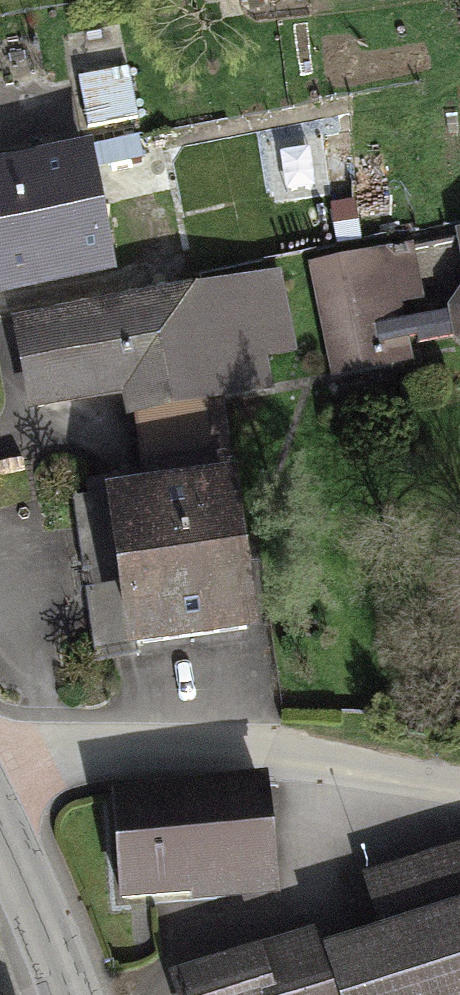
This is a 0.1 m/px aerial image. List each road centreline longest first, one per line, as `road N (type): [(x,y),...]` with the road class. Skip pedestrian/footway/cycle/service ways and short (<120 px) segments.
road 1 (residential): [(459,782),(270,753),(168,751),(60,761),(0,785)]
road 2 (primary): [(58,994),(0,859)]

